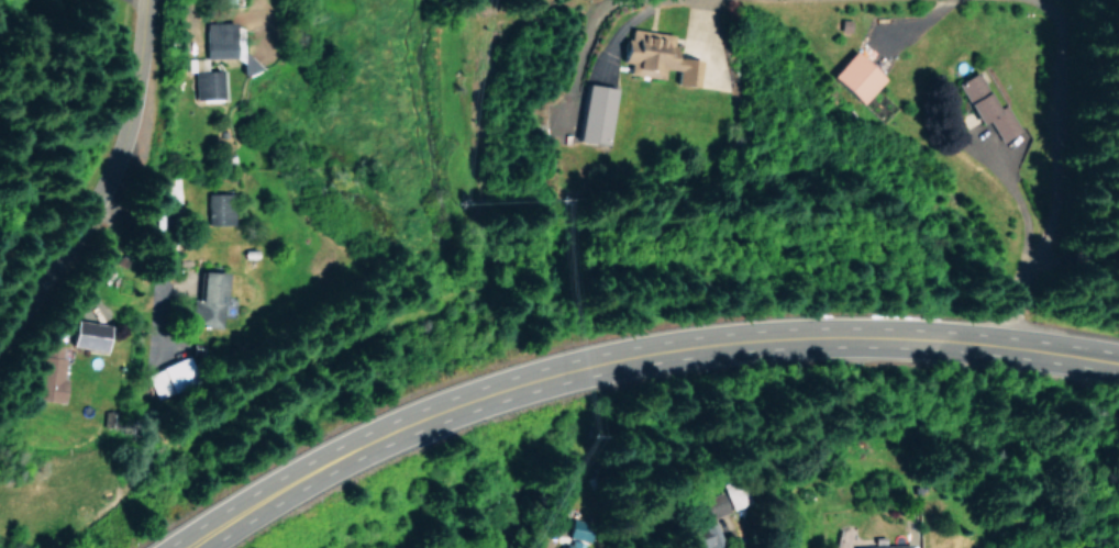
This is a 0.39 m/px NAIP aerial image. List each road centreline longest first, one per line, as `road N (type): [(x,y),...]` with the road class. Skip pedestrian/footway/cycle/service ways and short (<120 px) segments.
road 1 (trunk): [(1118,363),(864,337),(632,357),(429,416),(299,478),(187,547)]
road 2 (residential): [(0,345),(90,230),(131,154),(149,60),(149,0)]
road 3 (residential): [(1008,348),(1026,227),(1009,0)]

